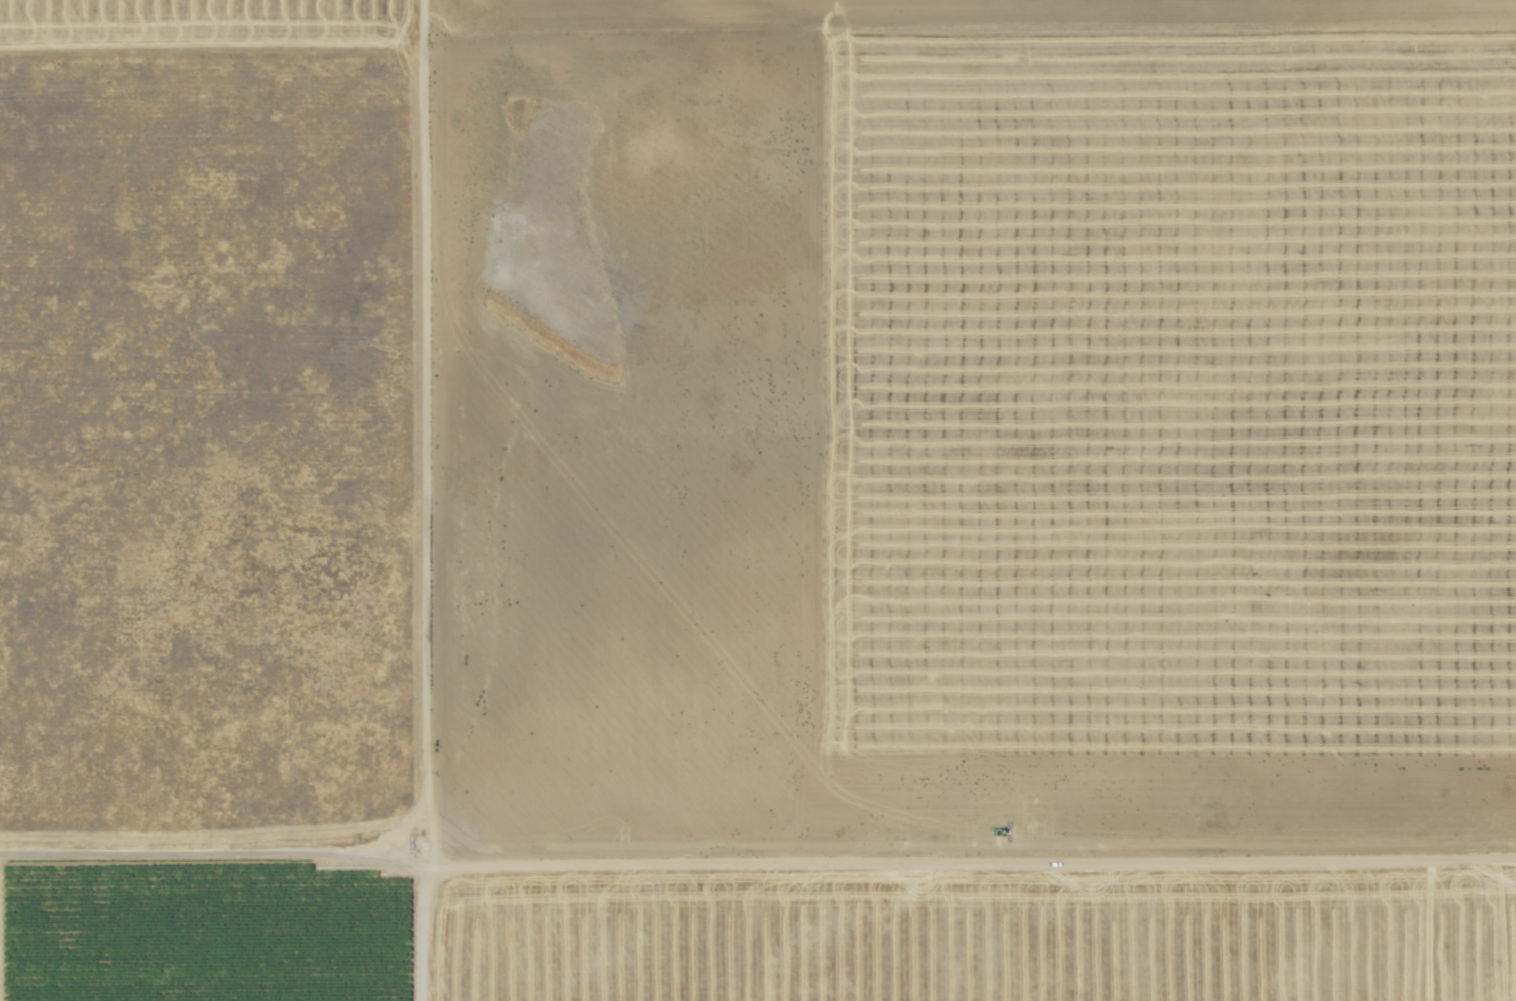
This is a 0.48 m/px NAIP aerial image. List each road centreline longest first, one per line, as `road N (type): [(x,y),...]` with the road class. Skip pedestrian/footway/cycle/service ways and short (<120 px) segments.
road 1 (residential): [(0,864),(1515,853)]

